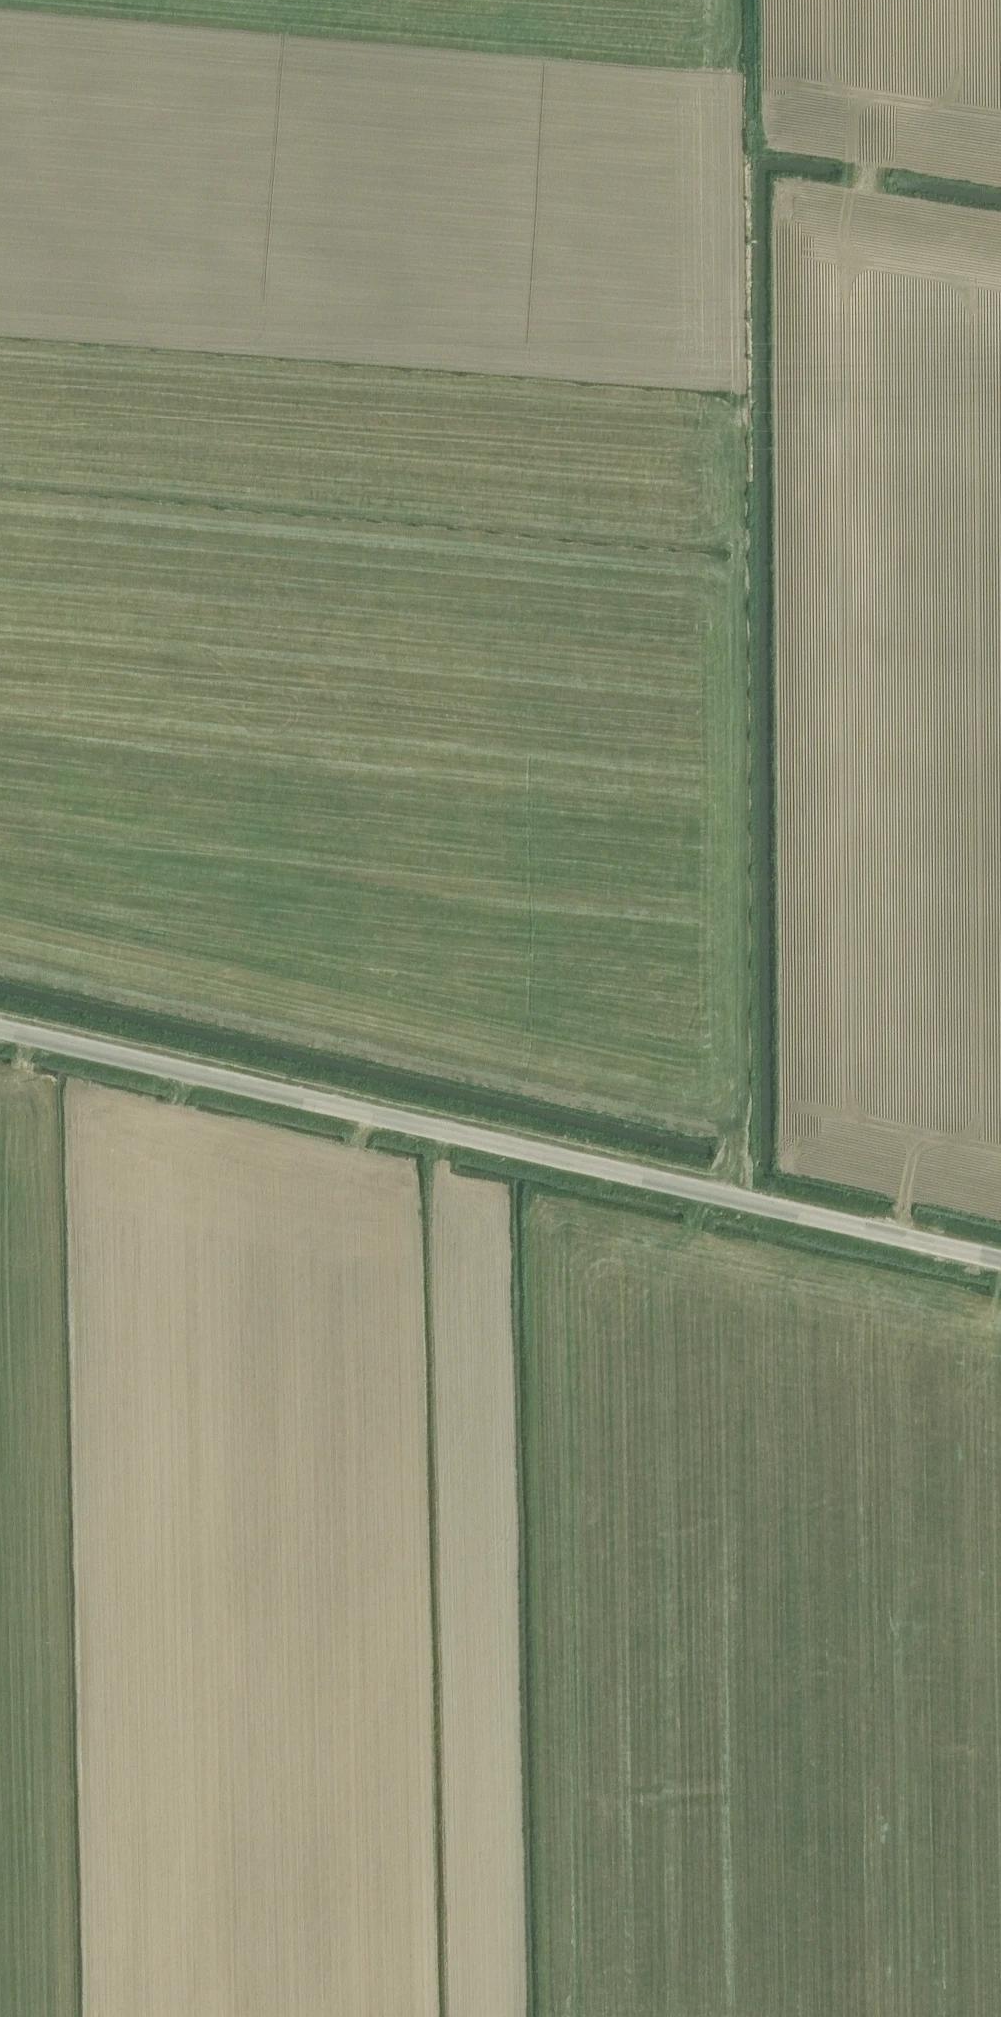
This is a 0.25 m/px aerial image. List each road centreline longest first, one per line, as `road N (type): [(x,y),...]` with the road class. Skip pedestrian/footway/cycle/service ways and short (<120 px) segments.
road 1 (unclassified): [(1000,1259),(0,1028)]

